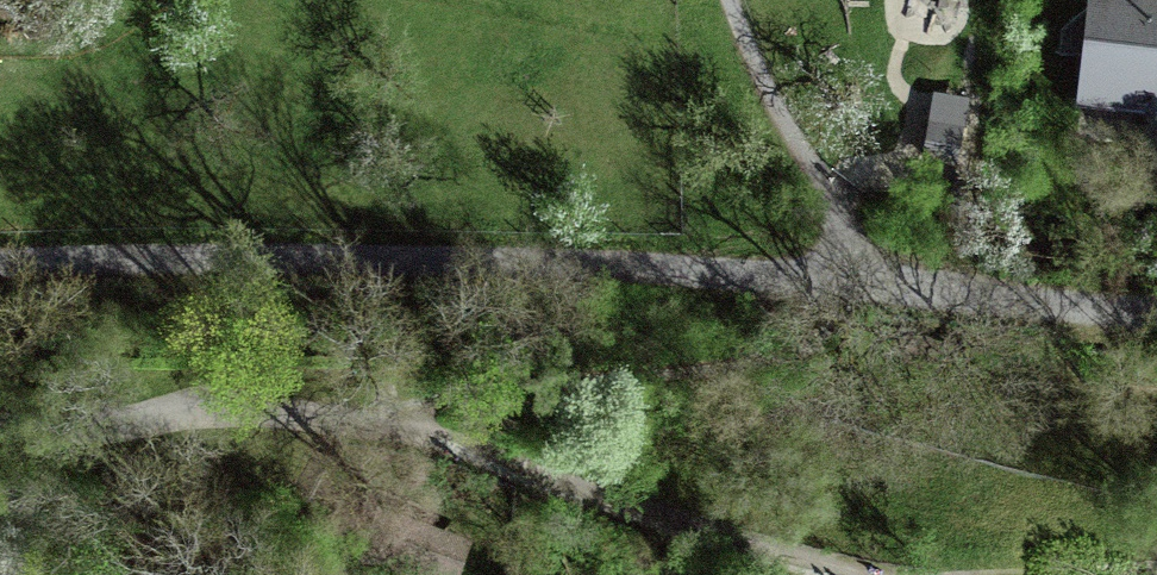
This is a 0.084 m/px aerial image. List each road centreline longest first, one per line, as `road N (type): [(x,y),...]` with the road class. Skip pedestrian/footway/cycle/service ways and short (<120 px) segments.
road 1 (track): [(1156,305),(877,273),(0,276)]
road 2 (track): [(864,574),(646,513),(407,421),(305,409),(0,422)]

